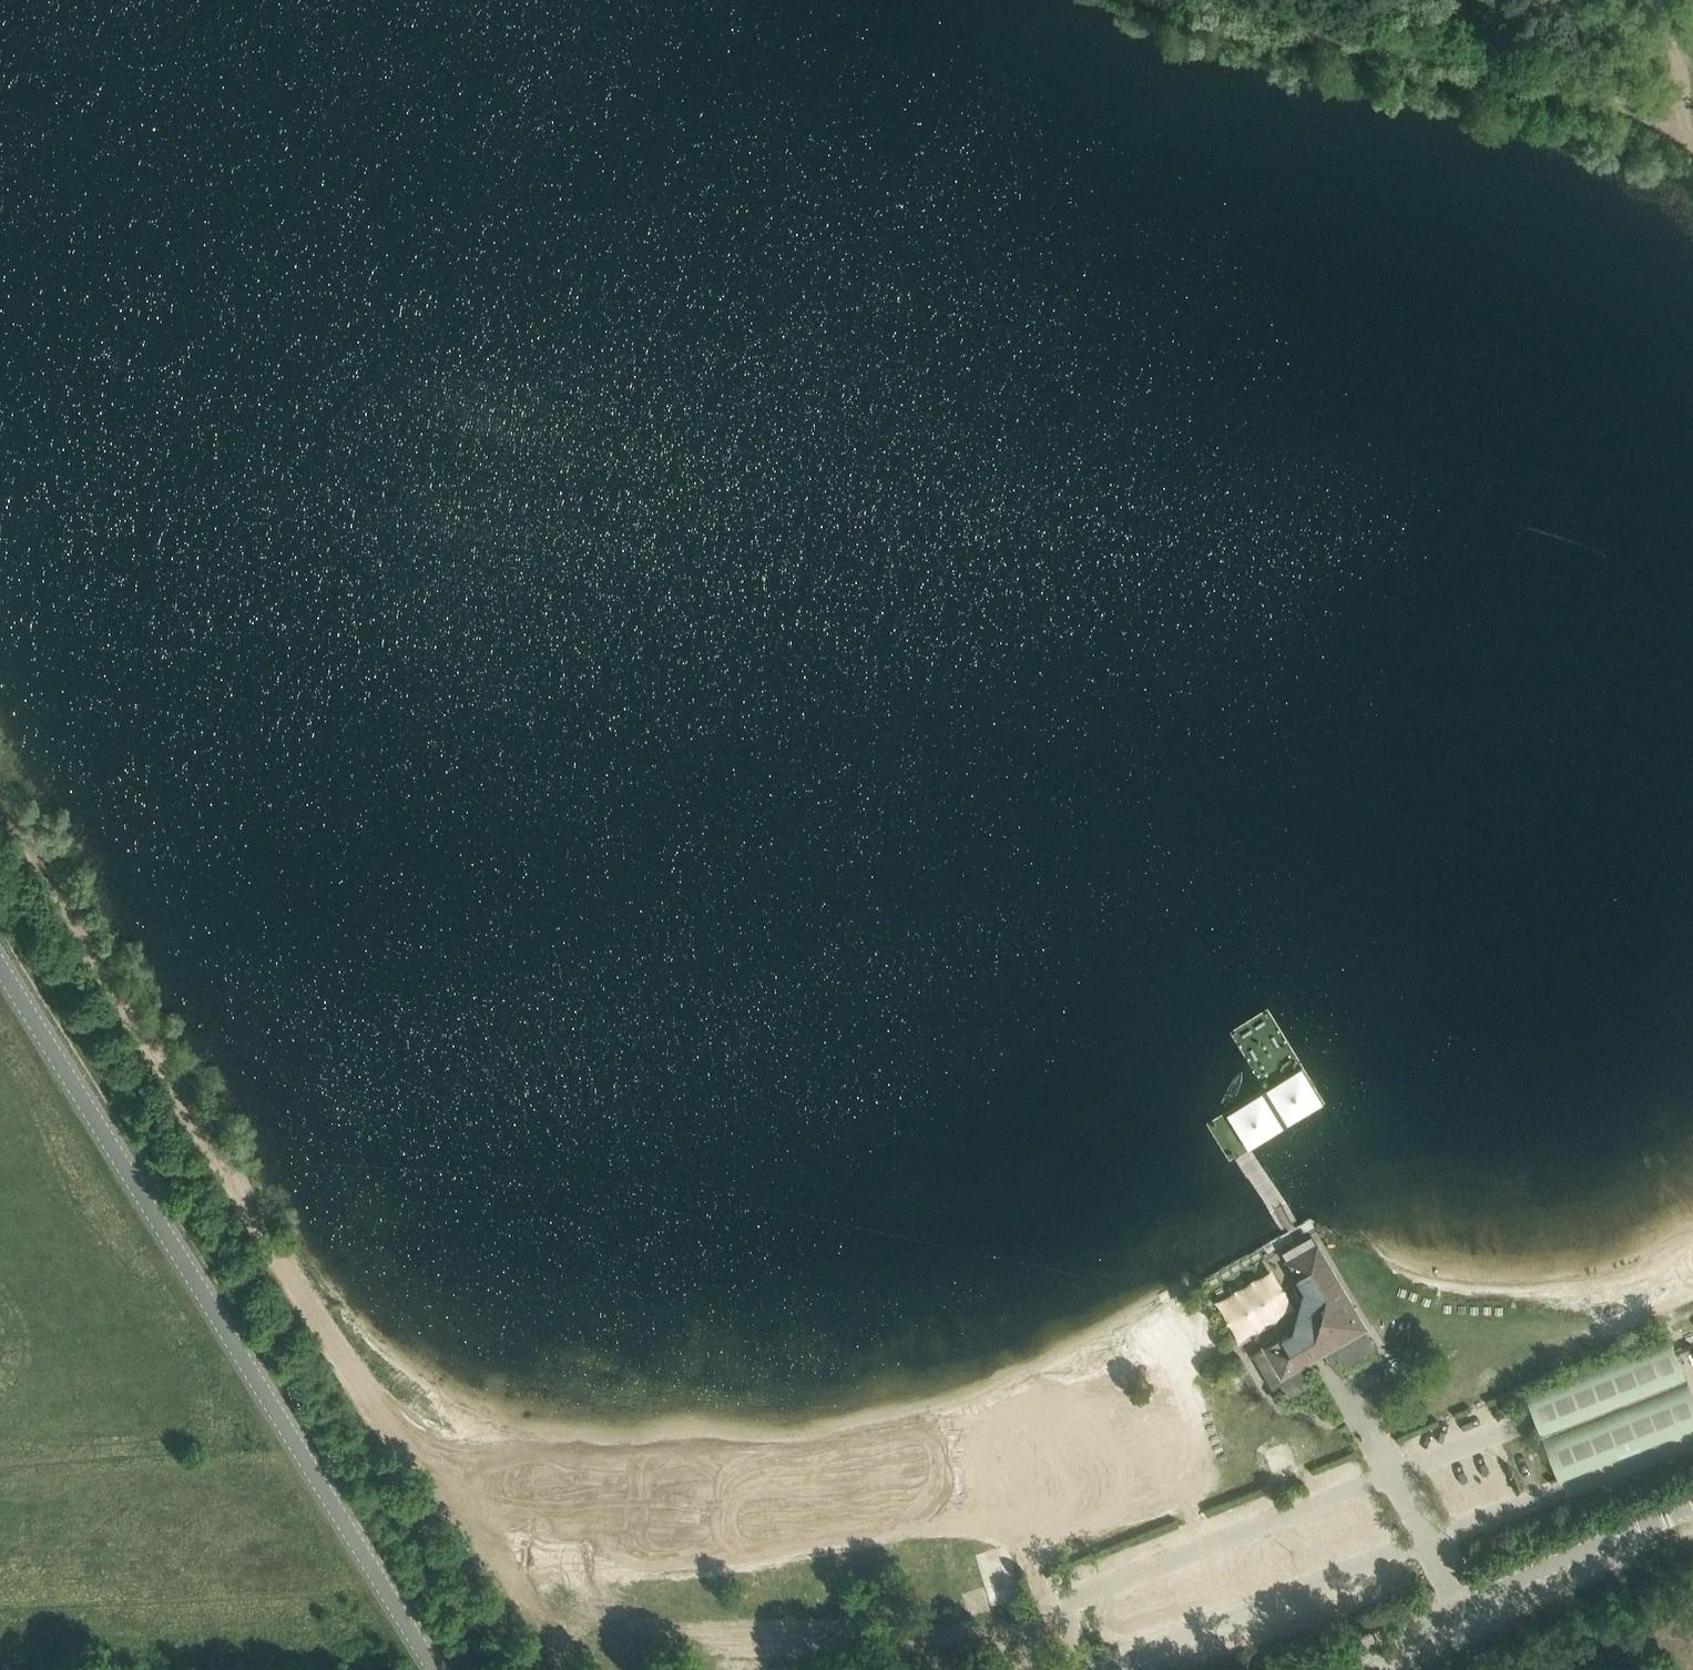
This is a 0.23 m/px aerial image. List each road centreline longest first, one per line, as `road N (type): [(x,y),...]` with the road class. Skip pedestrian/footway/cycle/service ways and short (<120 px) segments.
road 1 (unclassified): [(436,1669),(0,966)]
road 2 (unclassified): [(1328,1669),(1692,1506)]

